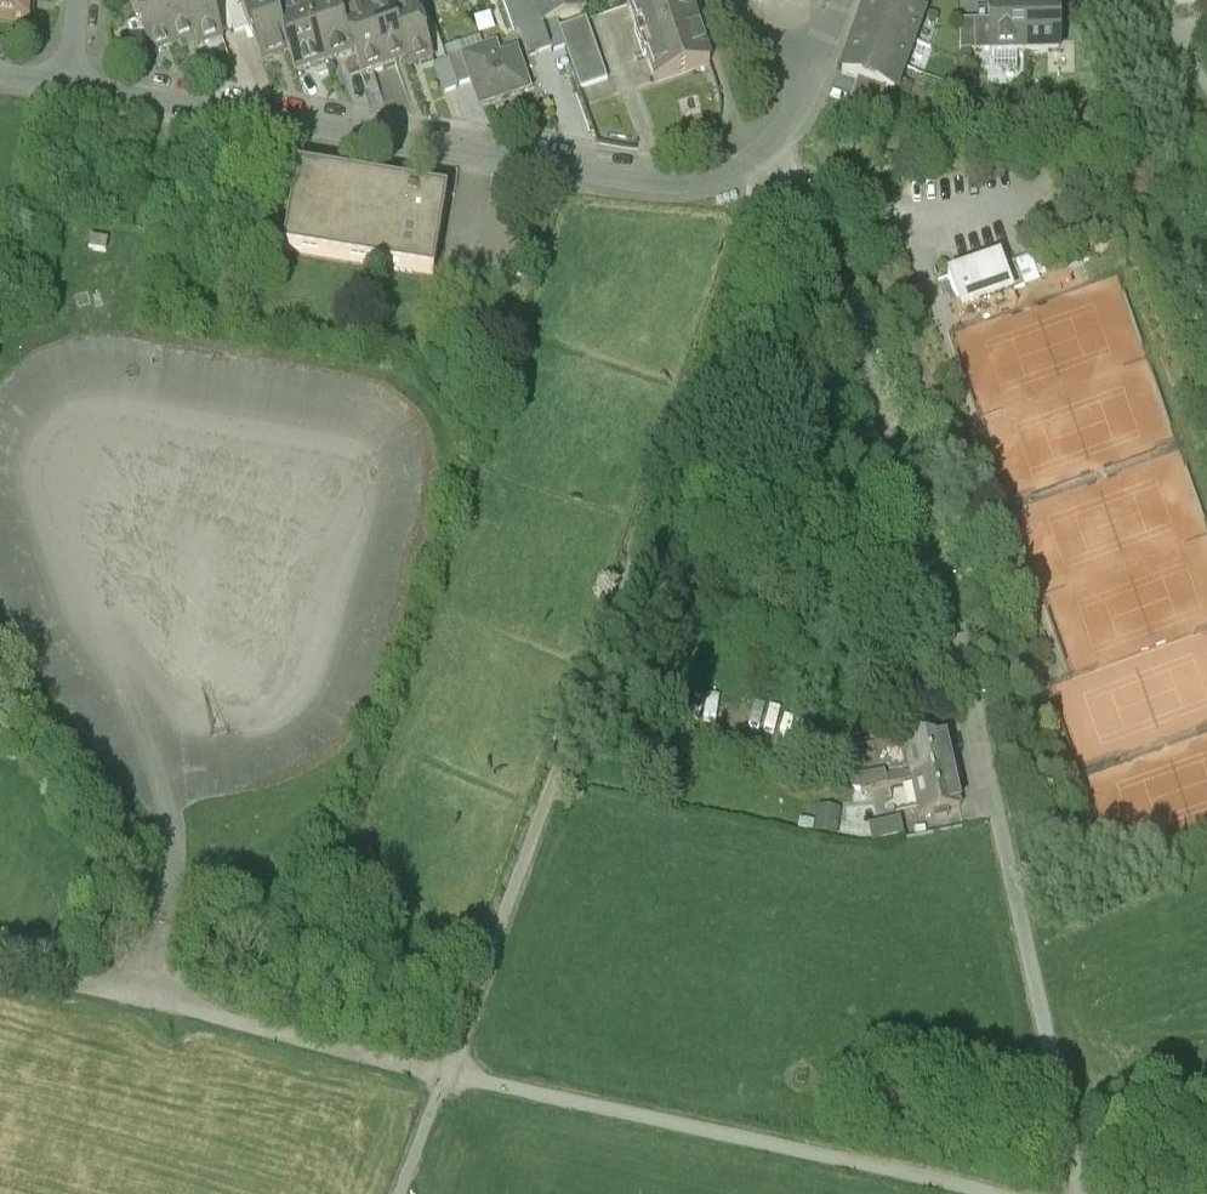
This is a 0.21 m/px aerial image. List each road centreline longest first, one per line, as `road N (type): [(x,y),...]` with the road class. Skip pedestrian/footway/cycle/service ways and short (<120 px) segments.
road 1 (track): [(400,1193),(783,163)]
road 2 (track): [(0,963),(446,1075),(990,1193)]
road 3 (residential): [(811,65),(792,113),(767,148),(719,174),(643,180),(70,85)]
road 4 (track): [(1082,1193),(1000,827)]

